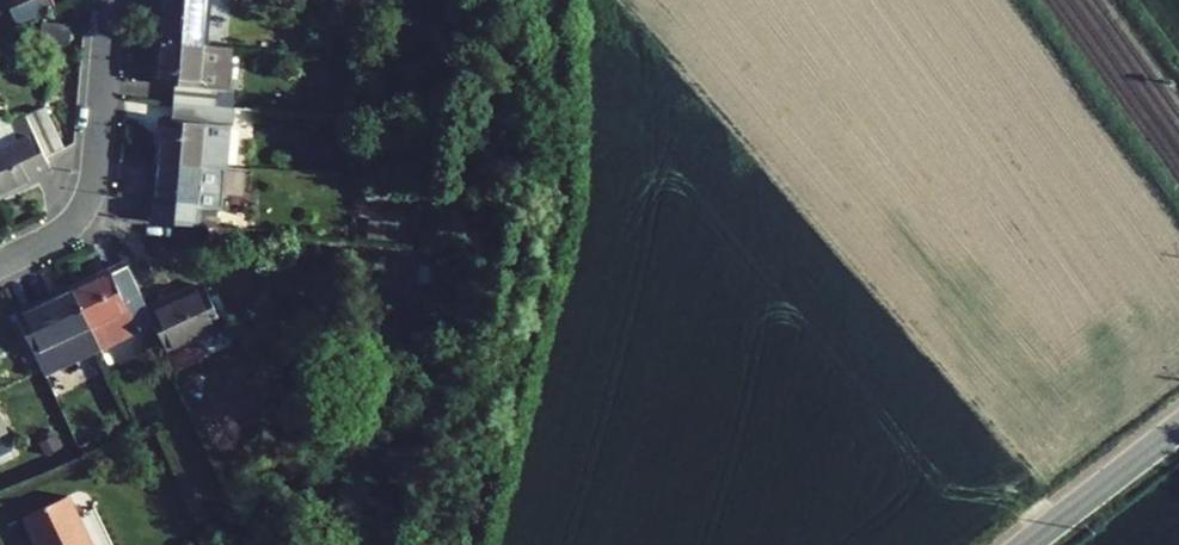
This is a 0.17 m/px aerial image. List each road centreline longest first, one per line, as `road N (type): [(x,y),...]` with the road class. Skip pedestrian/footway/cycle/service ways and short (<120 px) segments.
road 1 (residential): [(106,0),(95,168),(85,202),(67,228),(0,263)]
road 2 (residential): [(1178,427),(1028,544)]

